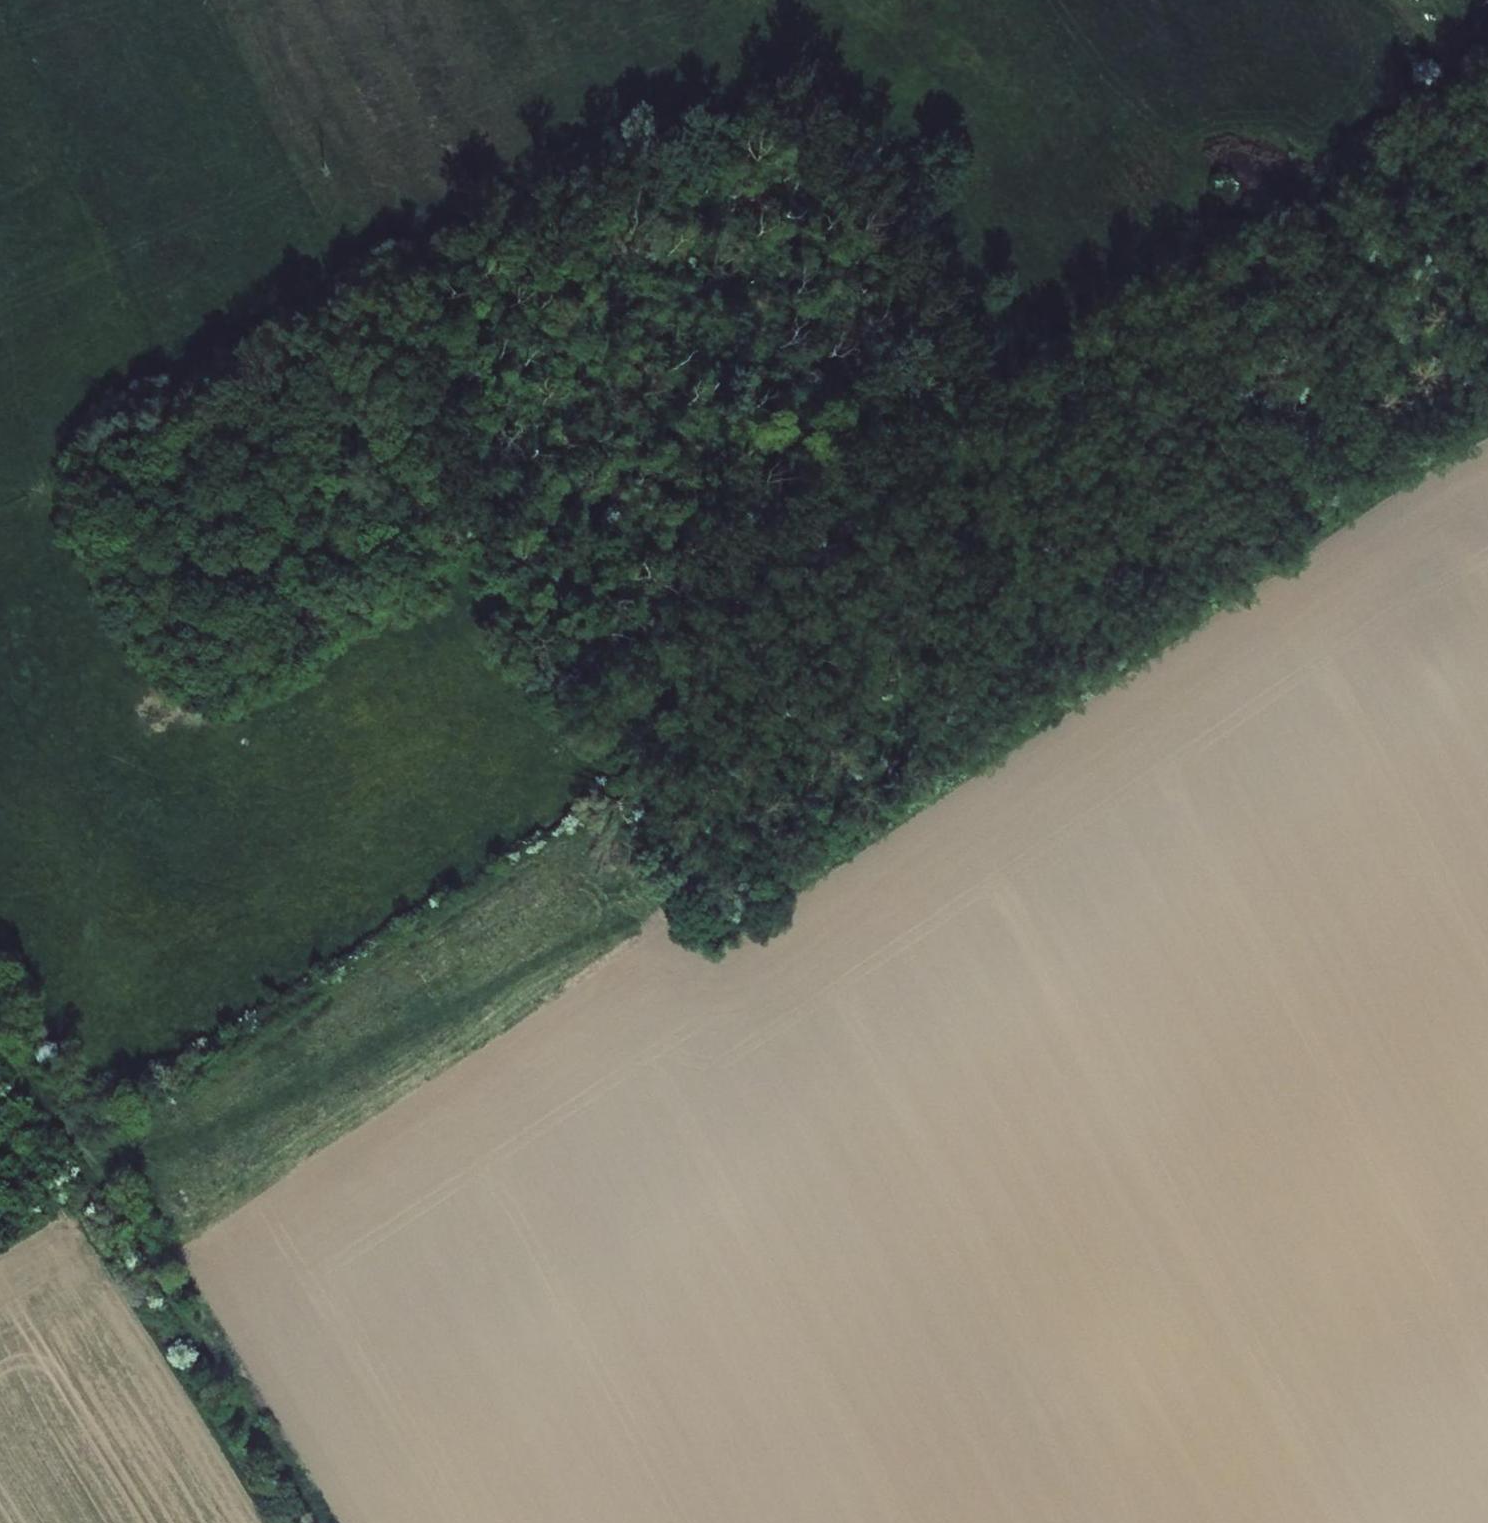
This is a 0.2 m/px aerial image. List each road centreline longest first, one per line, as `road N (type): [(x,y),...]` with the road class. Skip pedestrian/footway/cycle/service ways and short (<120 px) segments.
road 1 (track): [(307,1522),(0,1029)]

